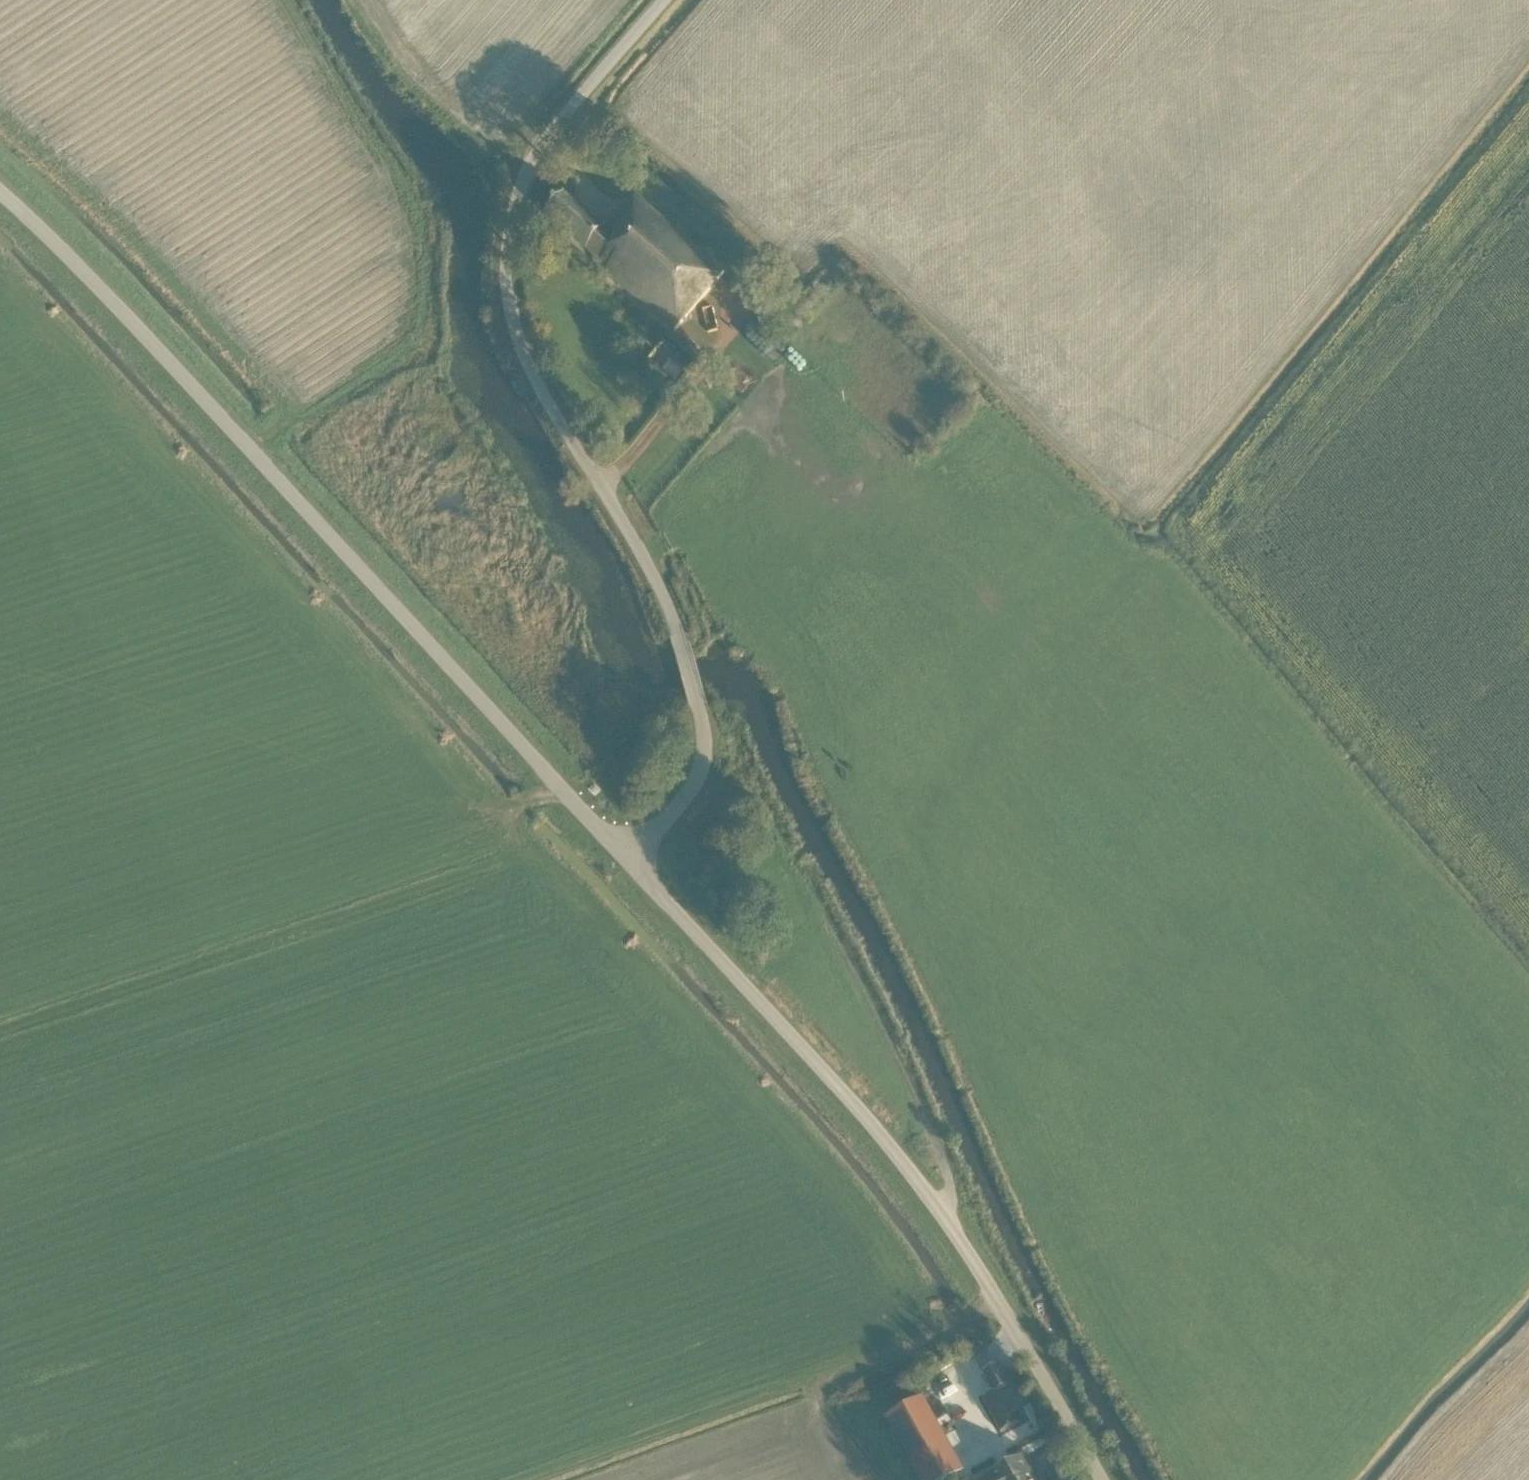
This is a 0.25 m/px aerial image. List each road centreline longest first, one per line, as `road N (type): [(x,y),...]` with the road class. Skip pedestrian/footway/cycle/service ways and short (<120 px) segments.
road 1 (unclassified): [(631,860),(699,775),(698,707),(673,617),(529,370),(505,274),(509,228),(532,159),(662,0)]
road 2 (unclassified): [(631,860),(175,369),(0,193)]
road 3 (unclassified): [(958,1239),(886,1145),(631,860)]
road 4 (unclassified): [(958,1239),(944,1168),(915,1100),(850,967),(747,793)]
road 5 (unclassified): [(1099,1479),(958,1239)]

